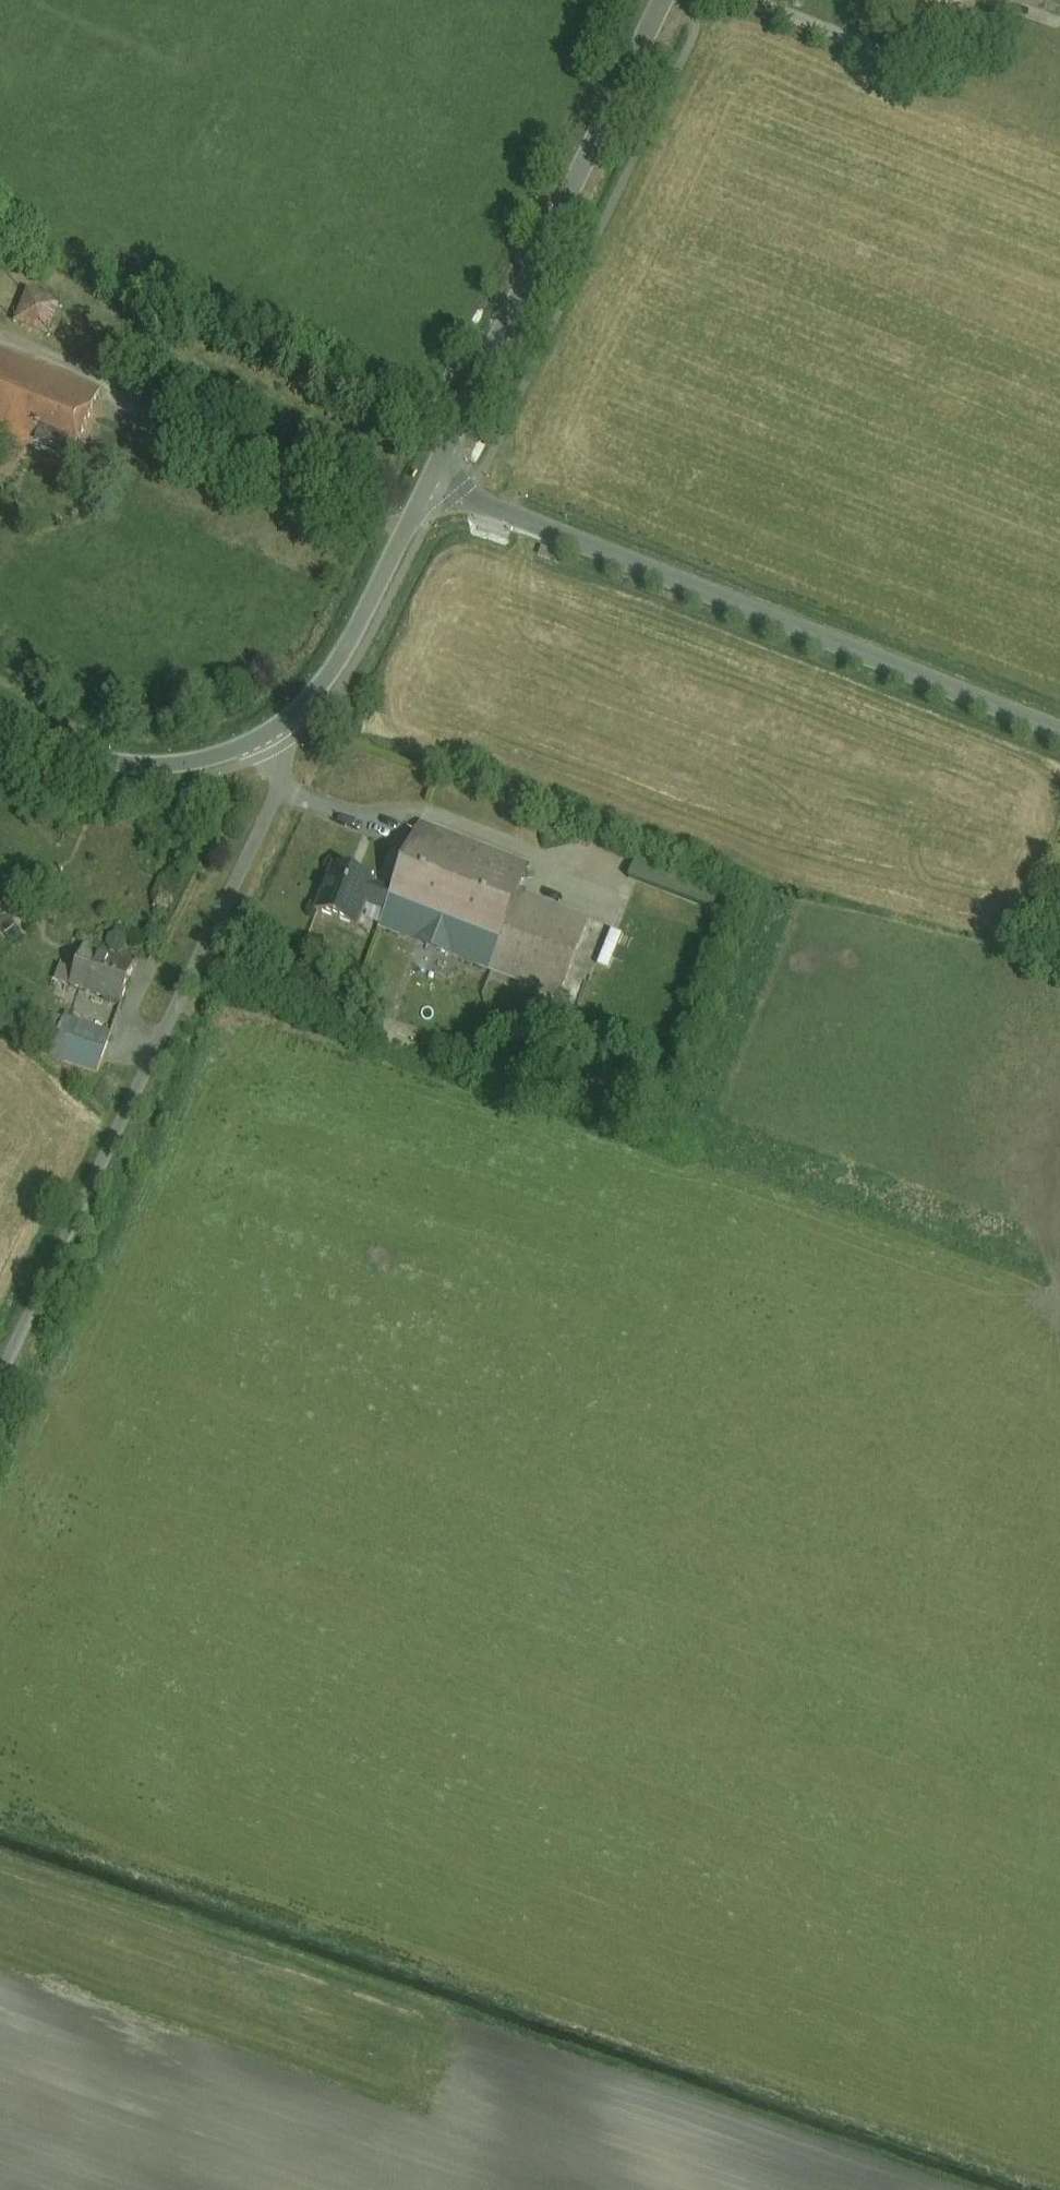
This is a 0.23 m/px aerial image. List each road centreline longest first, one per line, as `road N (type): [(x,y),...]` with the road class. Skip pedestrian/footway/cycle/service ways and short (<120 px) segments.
road 1 (unclassified): [(277,733),(278,789),(257,844),(0,1382)]
road 2 (tertiary): [(432,484),(1059,730)]
road 3 (secondary): [(432,484),(664,0)]
road 4 (tertiary): [(277,733),(332,674),(432,484)]
road 5 (tertiary): [(0,714),(75,755),(136,767),(223,757),(277,733)]

